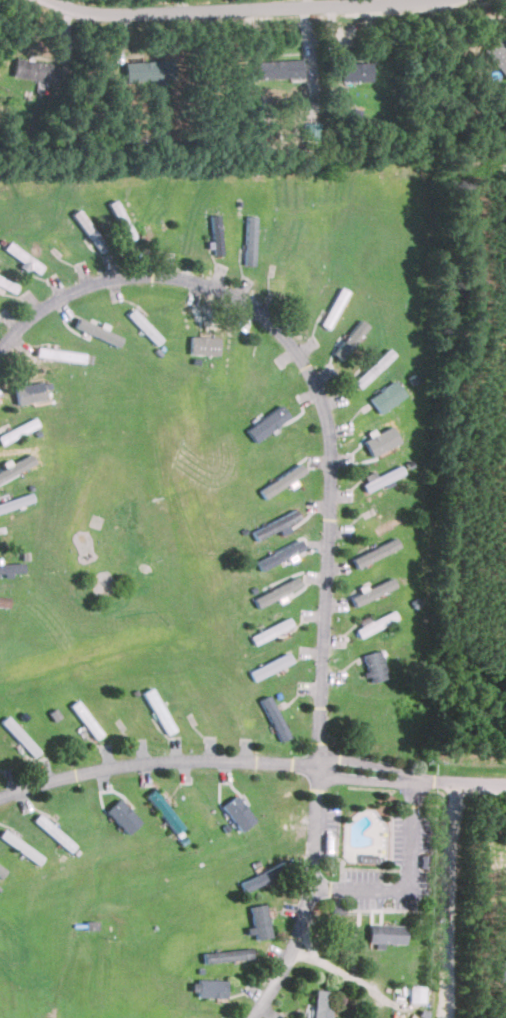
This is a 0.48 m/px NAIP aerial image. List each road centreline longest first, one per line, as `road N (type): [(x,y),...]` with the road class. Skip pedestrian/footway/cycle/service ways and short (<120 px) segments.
road 1 (residential): [(256,1017),(292,957),(318,850),(334,435),(315,371),(267,314),(193,278),(150,274),(74,290),(0,349)]
road 2 (residential): [(0,798),(70,774),(216,755),(323,756),(505,788)]
road 3 (residential): [(405,0),(100,14),(47,0)]
road 4 (residential): [(461,786),(443,1017)]

